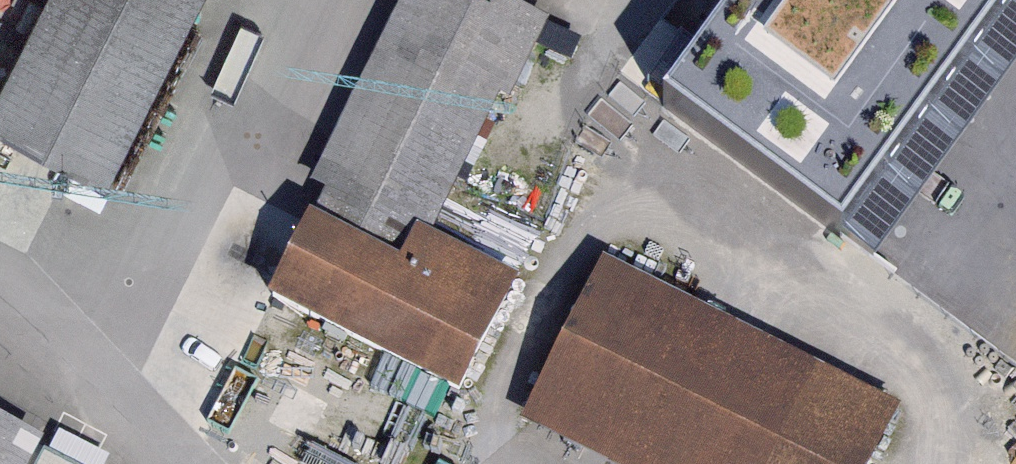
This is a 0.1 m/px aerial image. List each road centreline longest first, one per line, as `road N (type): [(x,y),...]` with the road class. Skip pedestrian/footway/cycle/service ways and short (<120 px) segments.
road 1 (residential): [(0,296),(108,389)]

